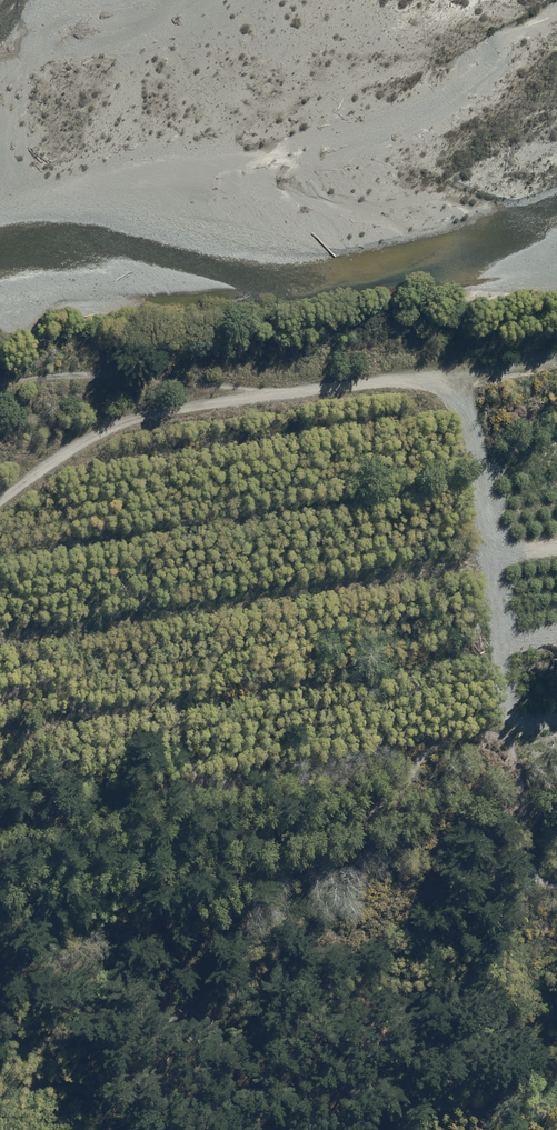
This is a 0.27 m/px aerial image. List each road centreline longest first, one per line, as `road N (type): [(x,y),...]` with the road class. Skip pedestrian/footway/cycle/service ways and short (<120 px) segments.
road 1 (track): [(0,687),(18,679),(39,684),(73,709),(141,695),(174,705),(198,757),(235,781),(247,827),(264,852),(312,861),(343,850),(362,816),(451,734),(504,738)]
road 2 (track): [(491,562),(550,1129)]
road 3 (track): [(0,486),(80,426),(151,405),(427,373),(452,381)]
road 4 (track): [(221,391),(85,376),(0,384)]
road 5 (track): [(452,381),(467,403),(491,562)]

